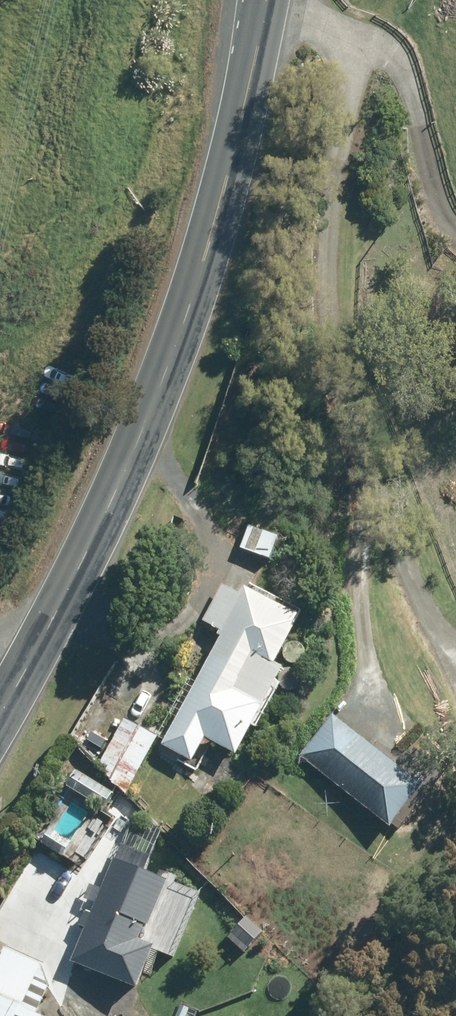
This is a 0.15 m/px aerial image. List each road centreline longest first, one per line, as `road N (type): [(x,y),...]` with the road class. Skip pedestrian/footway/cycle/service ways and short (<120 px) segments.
road 1 (secondary): [(0,724),(76,584),(203,269),(242,135),(265,0)]
road 2 (track): [(363,34),(327,209),(337,353),(412,587),(455,661)]
road 3 (track): [(145,702),(204,557),(199,522),(135,438)]
road 4 (track): [(286,0),(390,46),(455,204)]
road 5 (track): [(386,730),(364,662),(359,585),(375,472)]

